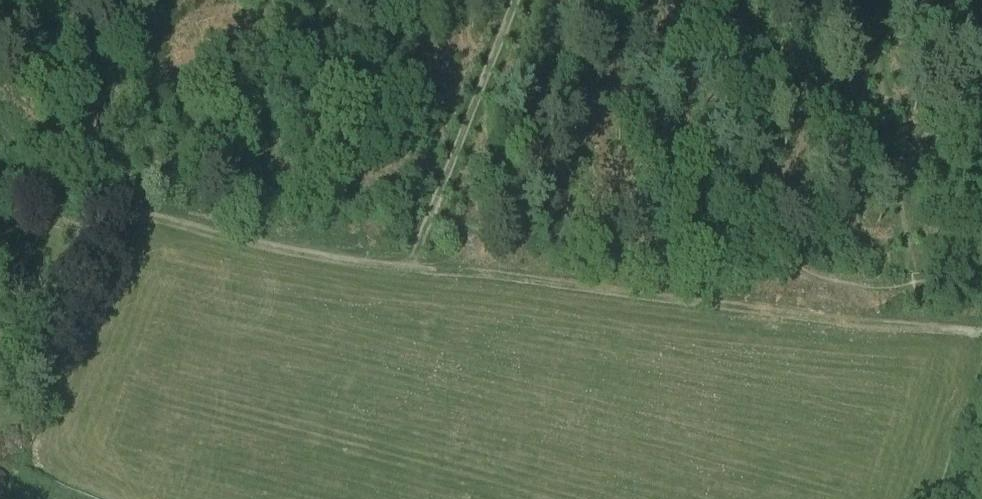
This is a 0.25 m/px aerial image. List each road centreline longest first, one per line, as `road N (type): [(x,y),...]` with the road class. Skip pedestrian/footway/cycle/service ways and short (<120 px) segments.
road 1 (track): [(425,259),(915,323)]
road 2 (track): [(213,224),(0,187)]
road 3 (track): [(213,224),(425,259)]

